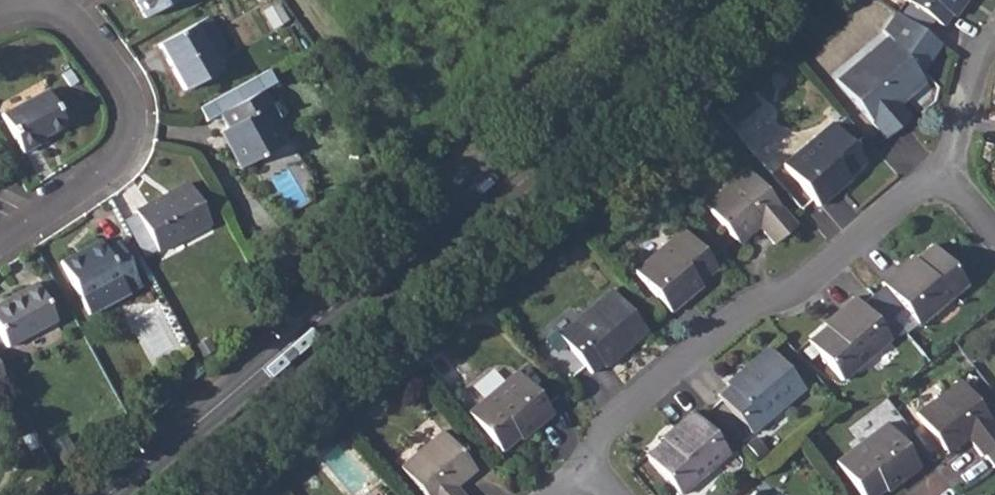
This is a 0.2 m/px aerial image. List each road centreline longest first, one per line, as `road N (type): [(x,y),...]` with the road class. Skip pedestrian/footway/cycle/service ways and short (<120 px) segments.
road 1 (secondary): [(107,494),(690,0)]
road 2 (residential): [(588,465),(616,422),(754,308),(806,289),(914,192),(941,189)]
road 3 (residential): [(0,18),(43,11),(71,19),(130,99),(132,133),(119,160),(0,240)]
road 4 (residential): [(941,189),(977,67),(994,40)]

